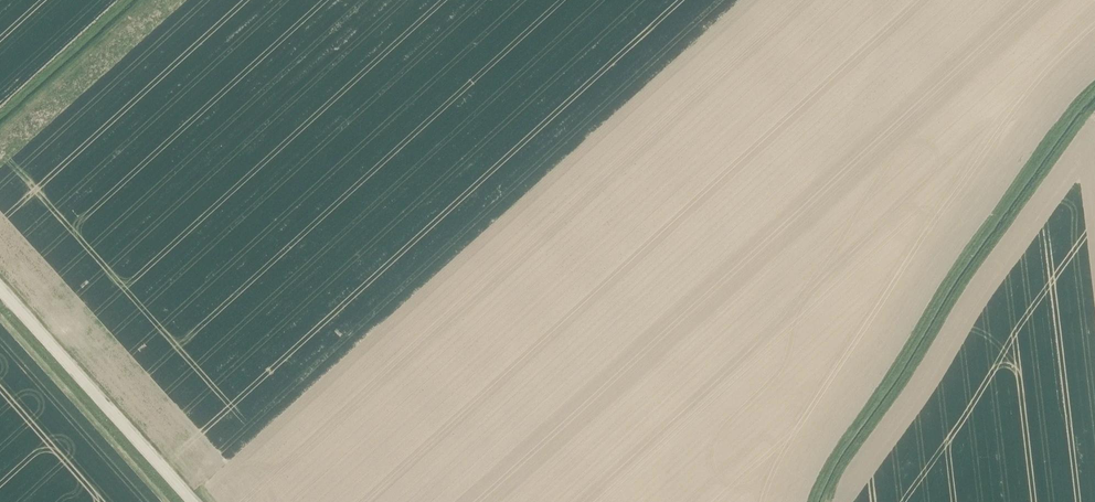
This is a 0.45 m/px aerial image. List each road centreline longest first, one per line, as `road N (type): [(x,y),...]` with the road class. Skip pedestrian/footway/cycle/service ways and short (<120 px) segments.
road 1 (tertiary): [(193,501),(0,289)]

